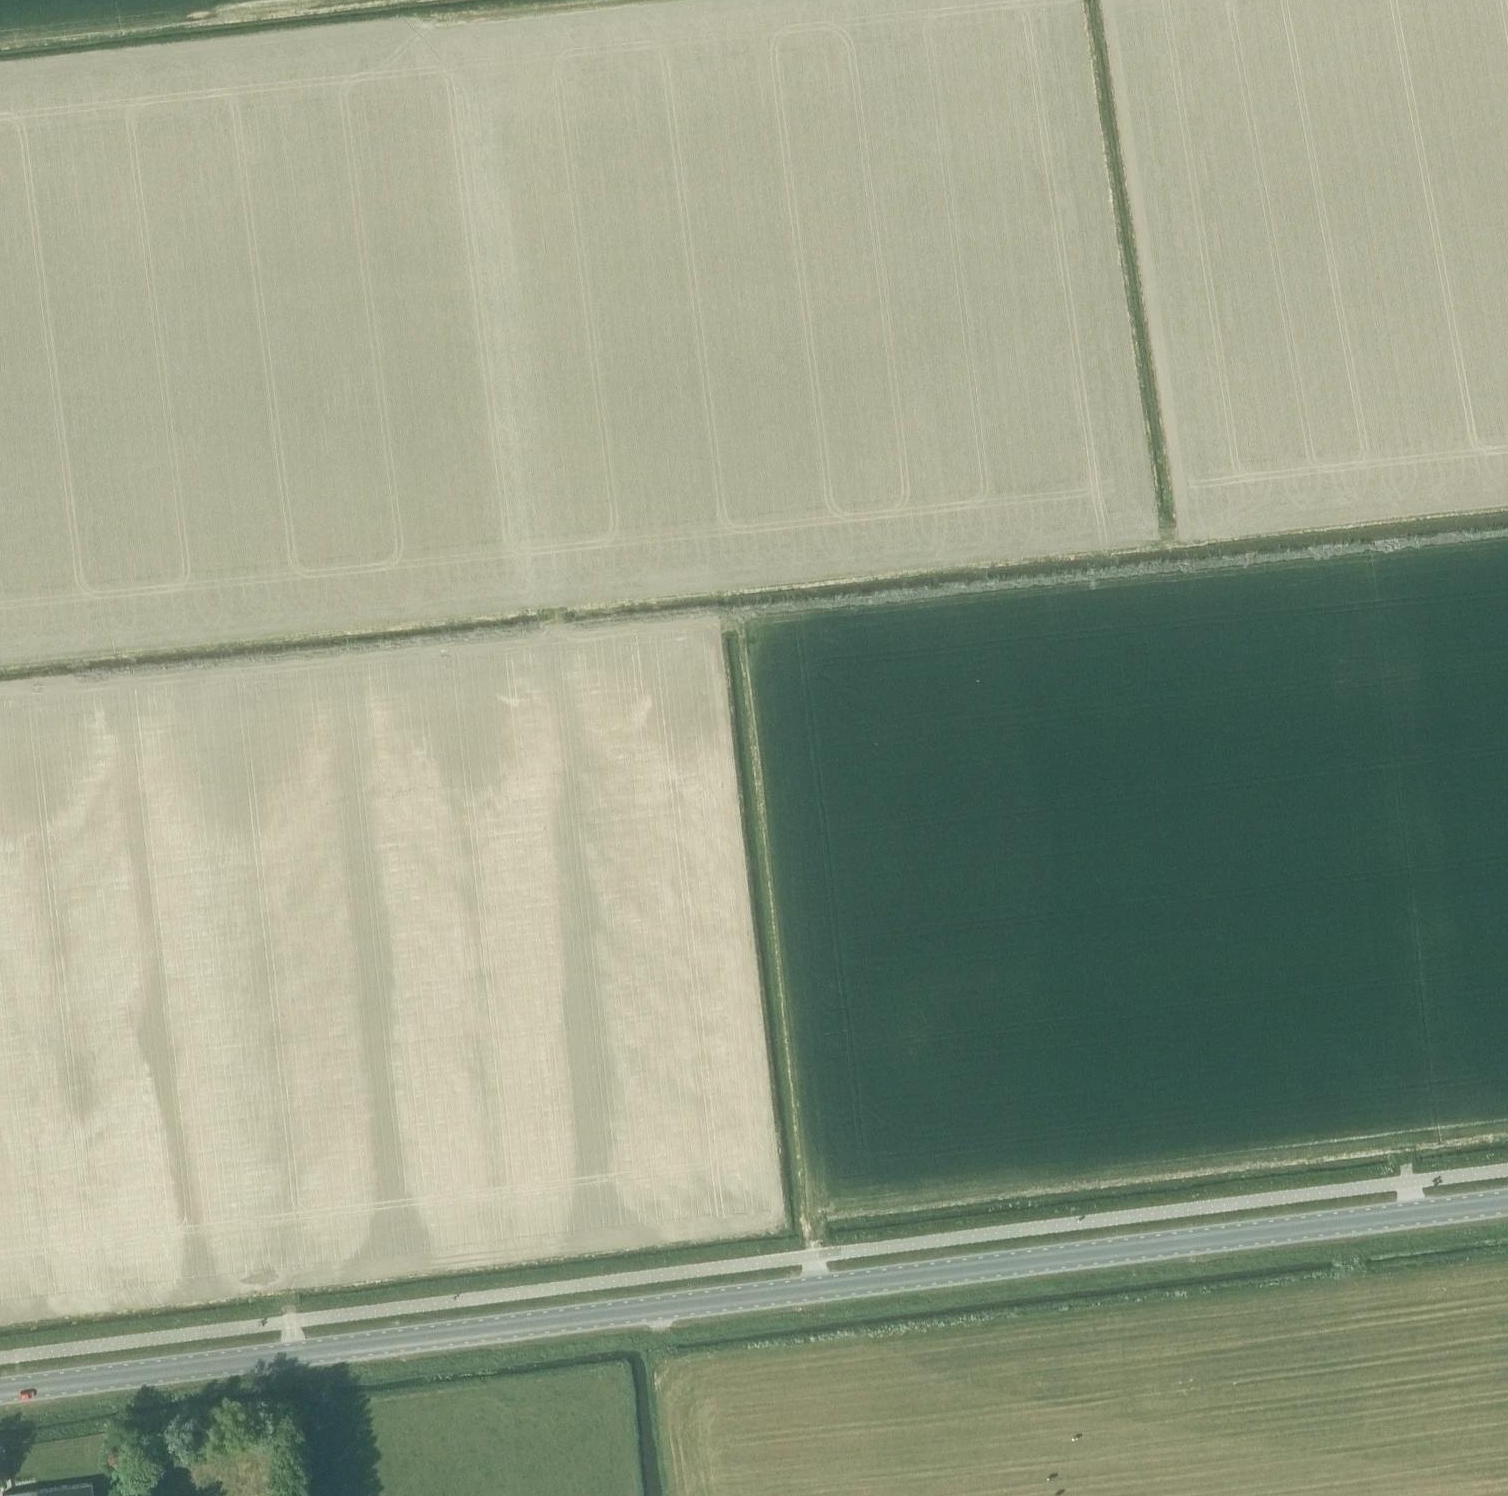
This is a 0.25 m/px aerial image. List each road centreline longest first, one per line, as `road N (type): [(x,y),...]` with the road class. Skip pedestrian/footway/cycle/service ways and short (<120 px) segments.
road 1 (primary): [(0,1390),(1507,1205)]

